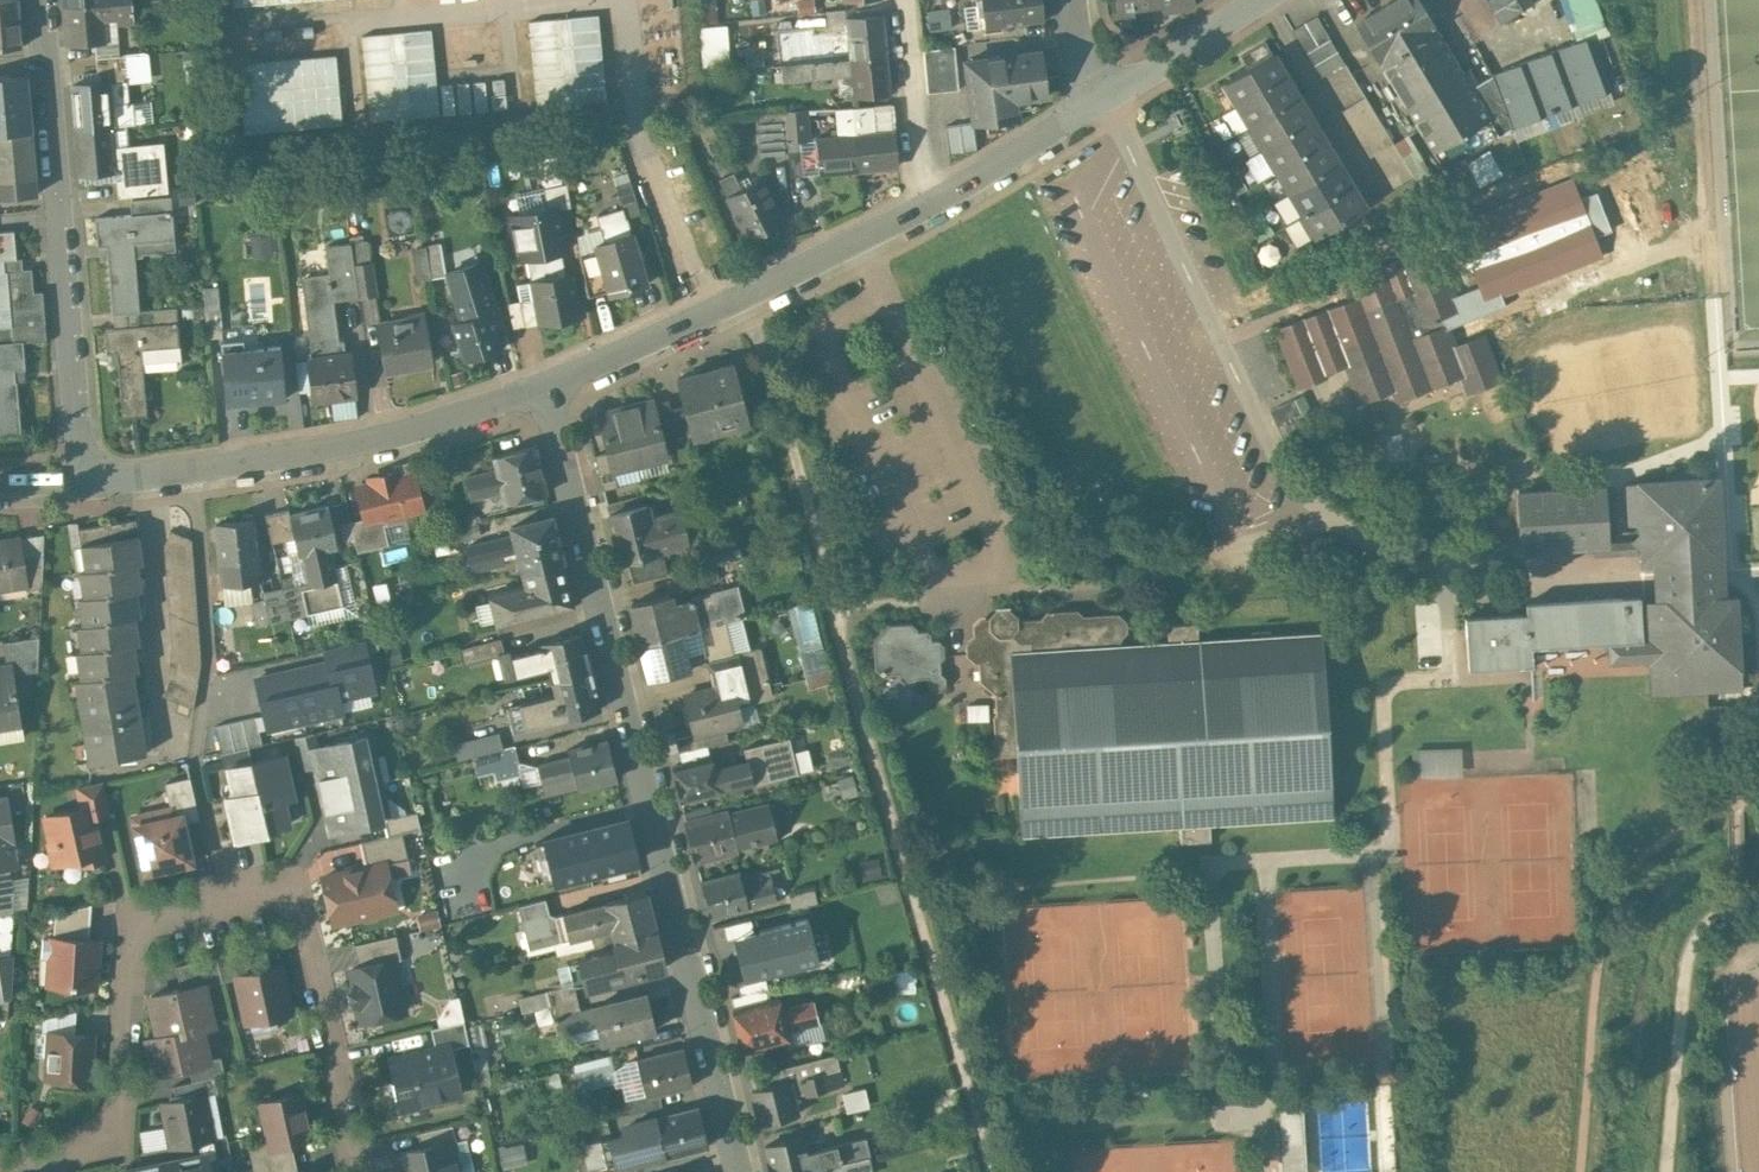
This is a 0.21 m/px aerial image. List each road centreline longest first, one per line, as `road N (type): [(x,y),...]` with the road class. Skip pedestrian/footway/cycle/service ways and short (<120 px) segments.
road 1 (residential): [(545,378),(739,1171)]
road 2 (residential): [(545,378),(927,206),(1101,99)]
road 3 (residential): [(78,484),(38,0)]
road 4 (residential): [(78,484),(373,438),(545,378)]
road 5 (residential): [(18,1161),(113,1137),(134,920),(227,898)]
road 6 (residential): [(227,898),(296,882),(360,1171)]
road 7 (residential): [(1101,99),(1250,0)]
road 8 (residential): [(197,756),(227,898)]

